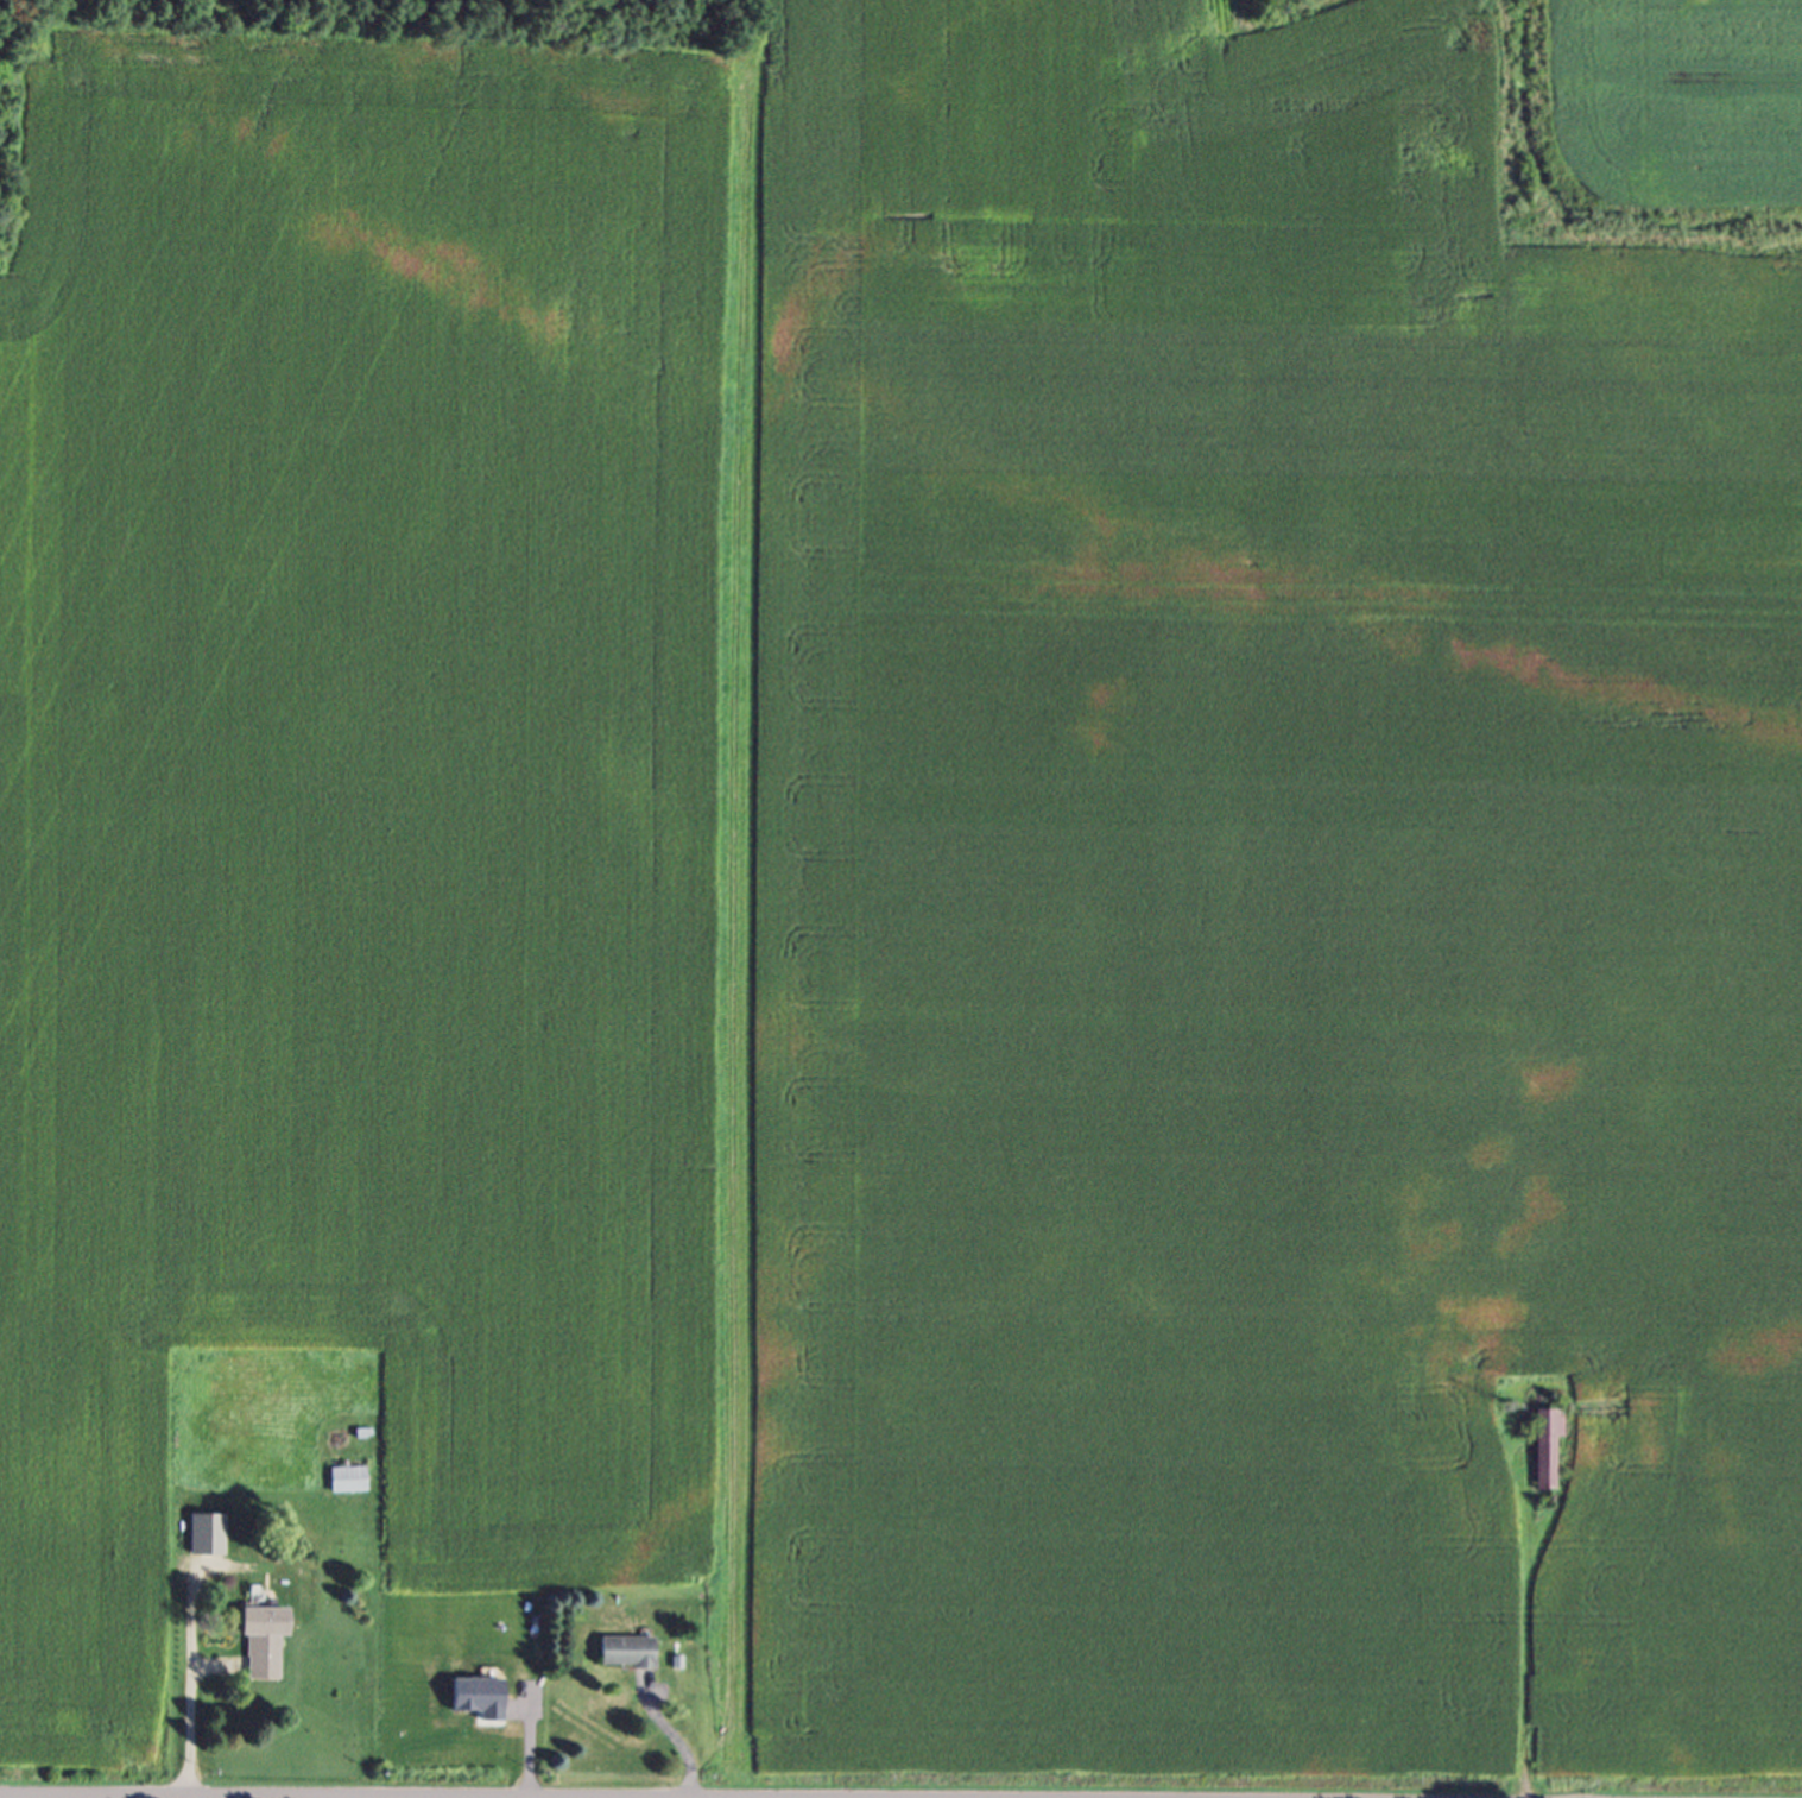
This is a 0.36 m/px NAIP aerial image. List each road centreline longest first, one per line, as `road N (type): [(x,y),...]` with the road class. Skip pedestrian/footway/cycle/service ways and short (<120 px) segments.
road 1 (residential): [(488,1797),(0,1796)]

